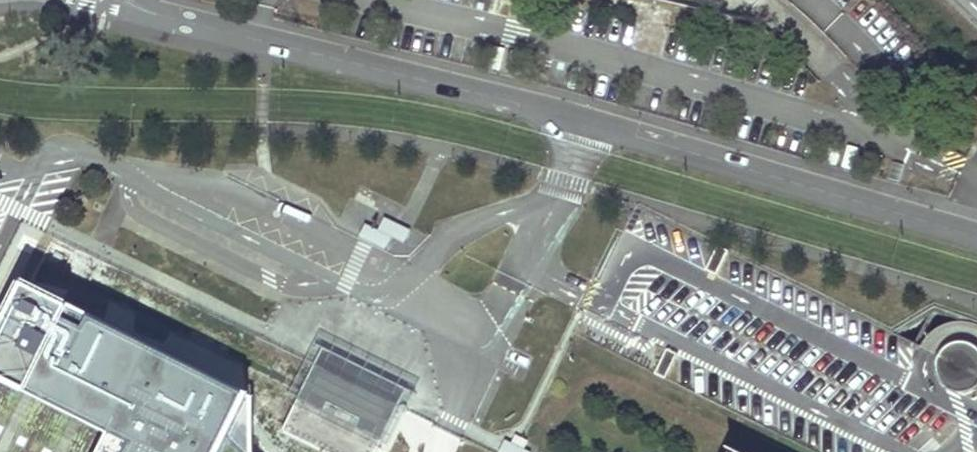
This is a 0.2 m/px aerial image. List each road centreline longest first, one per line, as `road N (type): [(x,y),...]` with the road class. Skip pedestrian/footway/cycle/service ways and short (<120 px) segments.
road 1 (unclassified): [(179,21),(590,123),(976,236)]

